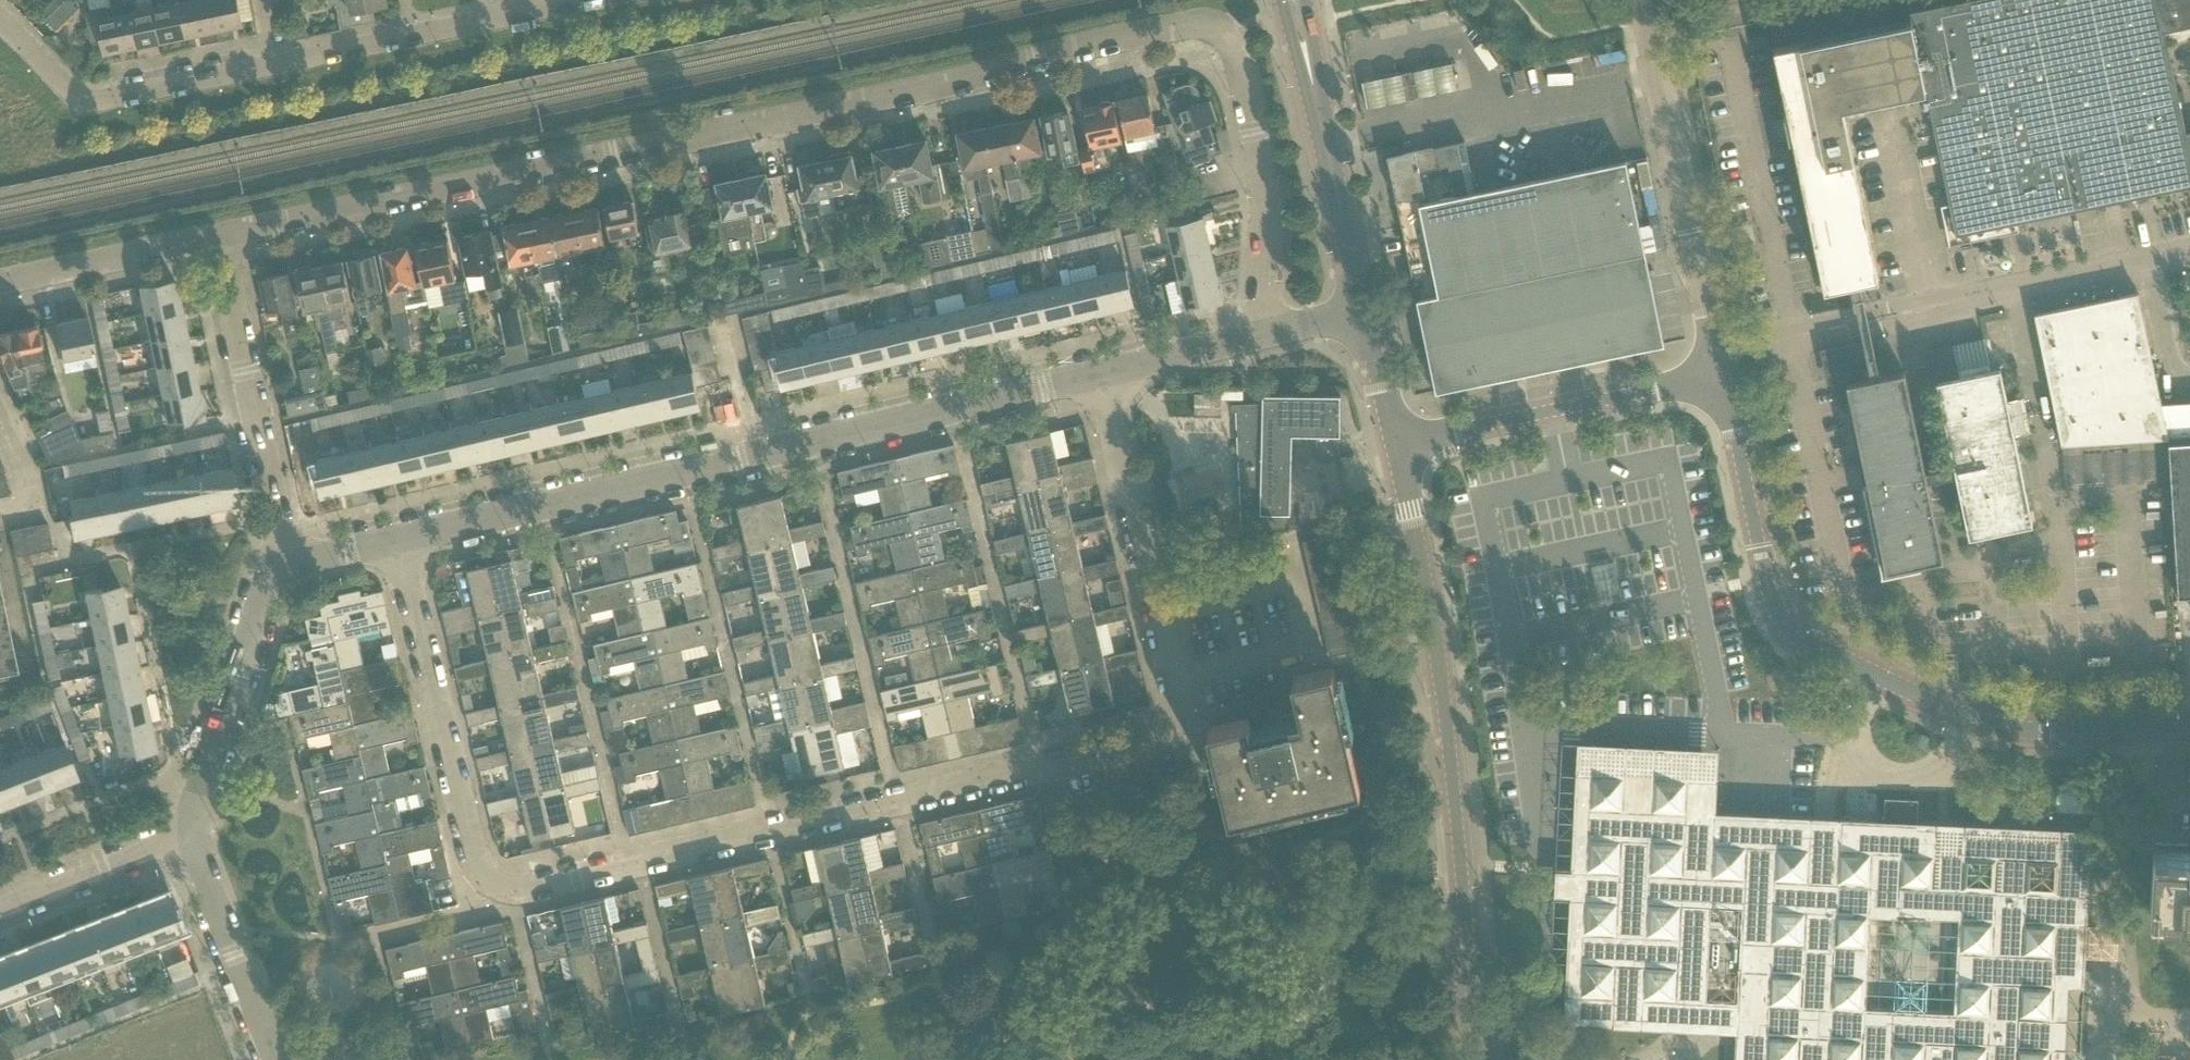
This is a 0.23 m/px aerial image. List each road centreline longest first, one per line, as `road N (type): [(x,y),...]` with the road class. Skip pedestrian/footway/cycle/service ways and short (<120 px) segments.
road 1 (residential): [(405,542),(478,871),(515,892),(1162,733),(1174,721),(1173,688),(1103,376)]
road 2 (residential): [(221,237),(1203,31),(1225,42)]
road 3 (unclassified): [(405,542),(1103,376)]
road 4 (tertiary): [(2189,725),(2048,732),(1954,713),(1793,627),(1765,585),(1721,374)]
road 5 (tertiary): [(1476,1059),(1444,708),(1403,443)]
road 6 (unclassified): [(1721,374),(1651,28),(1658,0)]
road 7 (residential): [(278,572),(278,521),(221,237)]
road 8 (tertiary): [(1721,374),(1403,443)]
road 9 (residential): [(276,65),(583,0)]
road 10 (residential): [(0,23),(74,97),(97,101),(276,65)]
road 11 (residential): [(1273,333),(1265,221),(1225,42)]
road 12 (unclassified): [(194,833),(278,572)]
road 13 (tertiary): [(1367,313),(1308,64)]
road 14 (unclassified): [(276,1059),(194,833)]
road 15 (residential): [(0,283),(221,237)]
road 16 (residential): [(0,907),(194,833)]
road 17 (unclassified): [(1103,376),(1273,333)]
road 18 (tertiary): [(1403,443),(1367,313)]
road 19 (unclassified): [(278,572),(405,542)]

